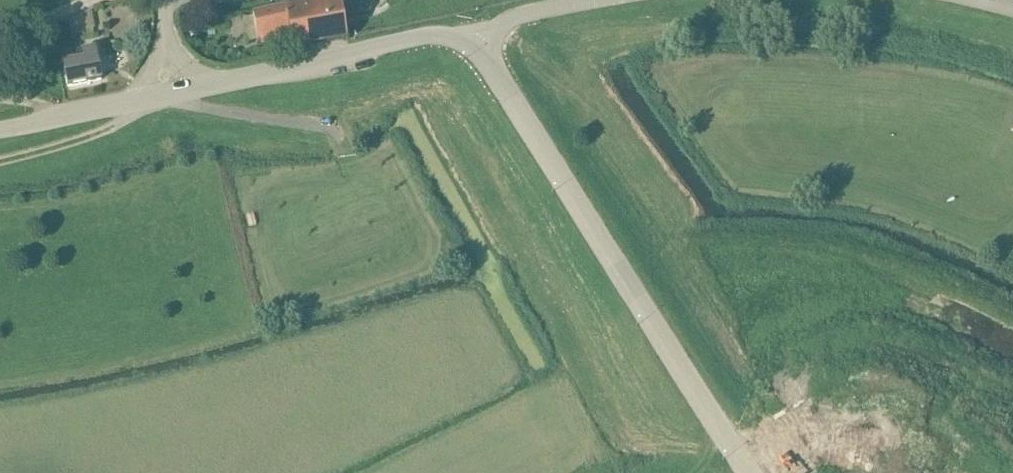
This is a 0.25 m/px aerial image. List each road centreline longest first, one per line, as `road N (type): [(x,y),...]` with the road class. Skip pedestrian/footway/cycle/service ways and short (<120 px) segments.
road 1 (tertiary): [(472,49),(489,64),(743,472)]
road 2 (tertiary): [(472,49),(430,38),(305,72),(183,92)]
road 3 (track): [(183,92),(91,144),(0,164)]
road 4 (tertiary): [(183,92),(0,136)]
road 5 (unclassified): [(620,0),(527,17),(472,49)]

